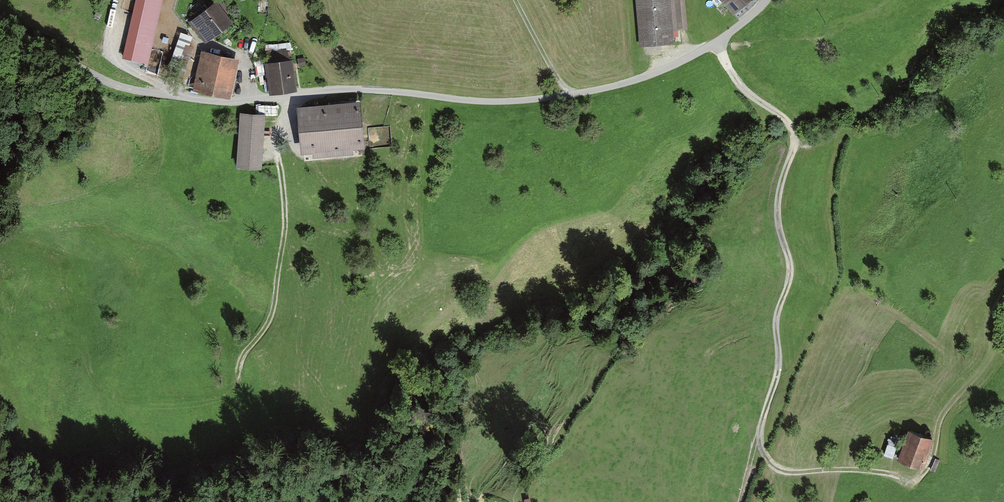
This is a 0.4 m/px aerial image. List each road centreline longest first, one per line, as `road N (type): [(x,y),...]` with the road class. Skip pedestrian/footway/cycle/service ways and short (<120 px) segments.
road 1 (unclassified): [(0,21),(83,73),(144,93),(231,102),(346,88),(527,101),(673,67),(717,44),(765,0)]
road 2 (track): [(717,44),(739,86),(784,119),(793,144),(774,209),(791,272),(774,330),(775,386),(757,441),(774,475),(845,476),(909,489),(924,479),(943,417),(990,362),(1002,327)]
road 3 (track): [(284,97),(276,136),(287,213),(274,310),(243,352),(231,395),(193,405)]

